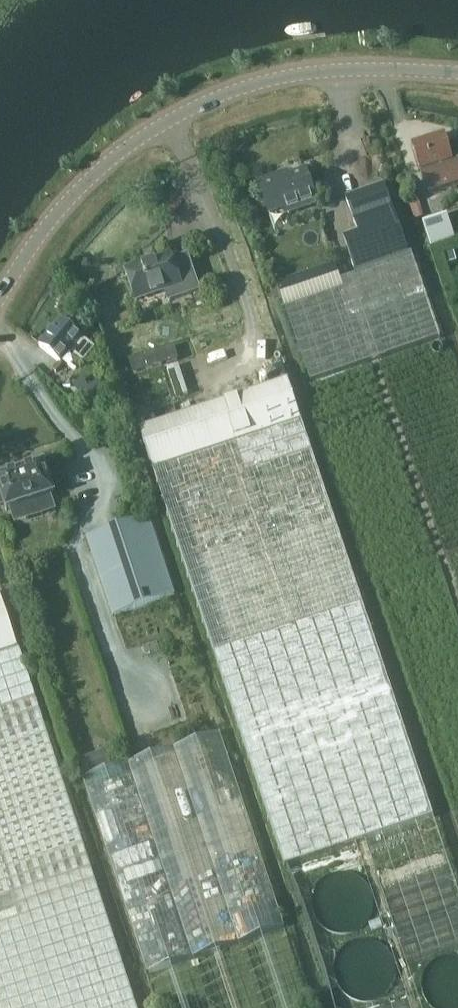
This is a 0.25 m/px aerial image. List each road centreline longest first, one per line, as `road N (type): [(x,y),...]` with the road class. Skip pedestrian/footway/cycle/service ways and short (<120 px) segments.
road 1 (tertiary): [(0,297),(63,206),(170,118),(258,82),(320,71),(457,74)]

